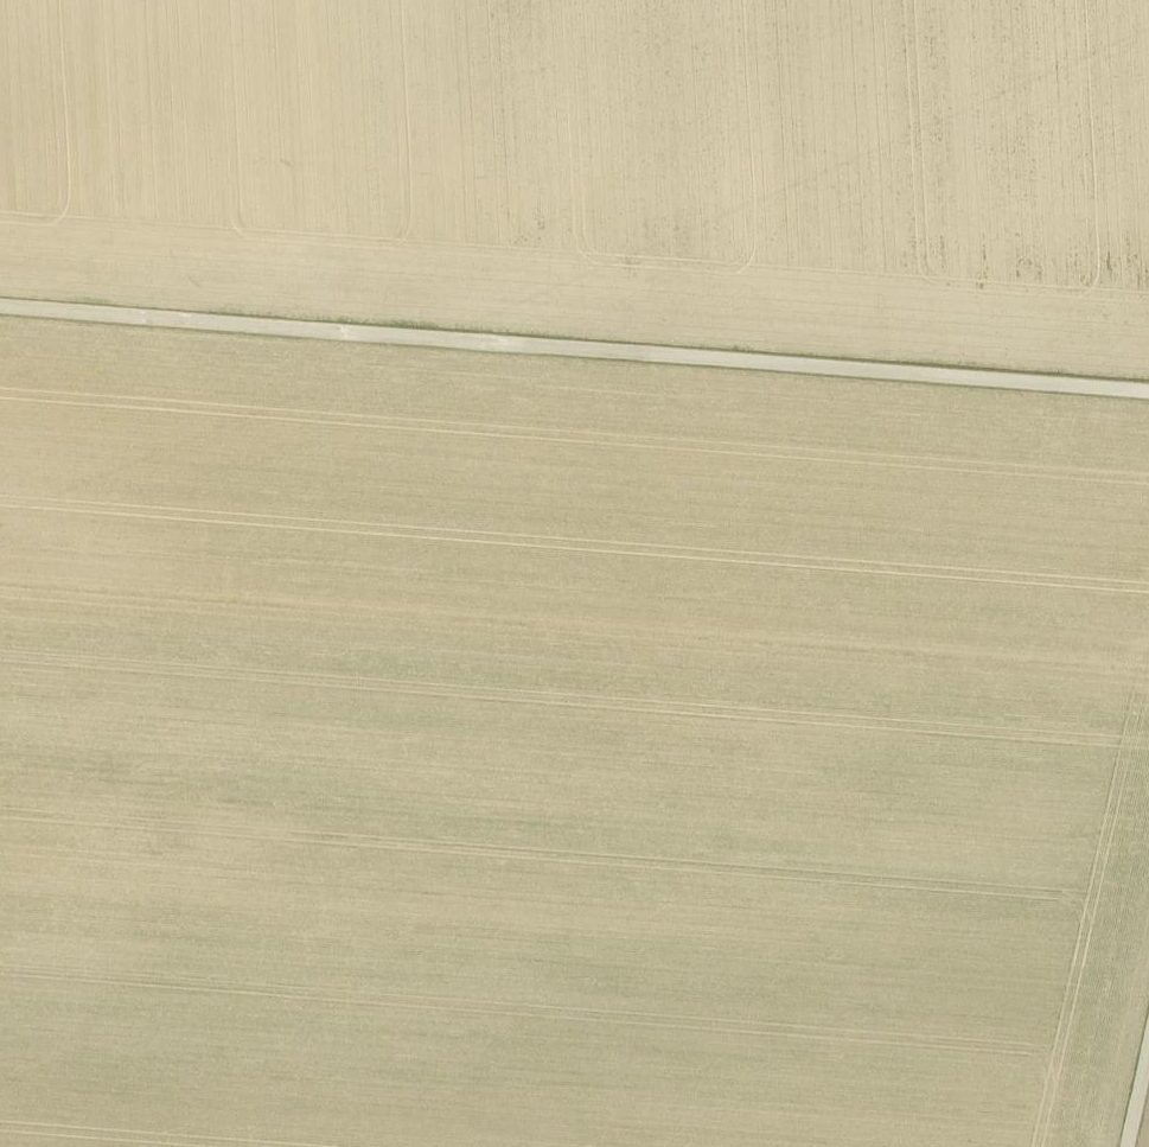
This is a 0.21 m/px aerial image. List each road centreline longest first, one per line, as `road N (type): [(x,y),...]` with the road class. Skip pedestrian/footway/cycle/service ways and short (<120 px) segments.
road 1 (track): [(0,307),(1148,390)]

